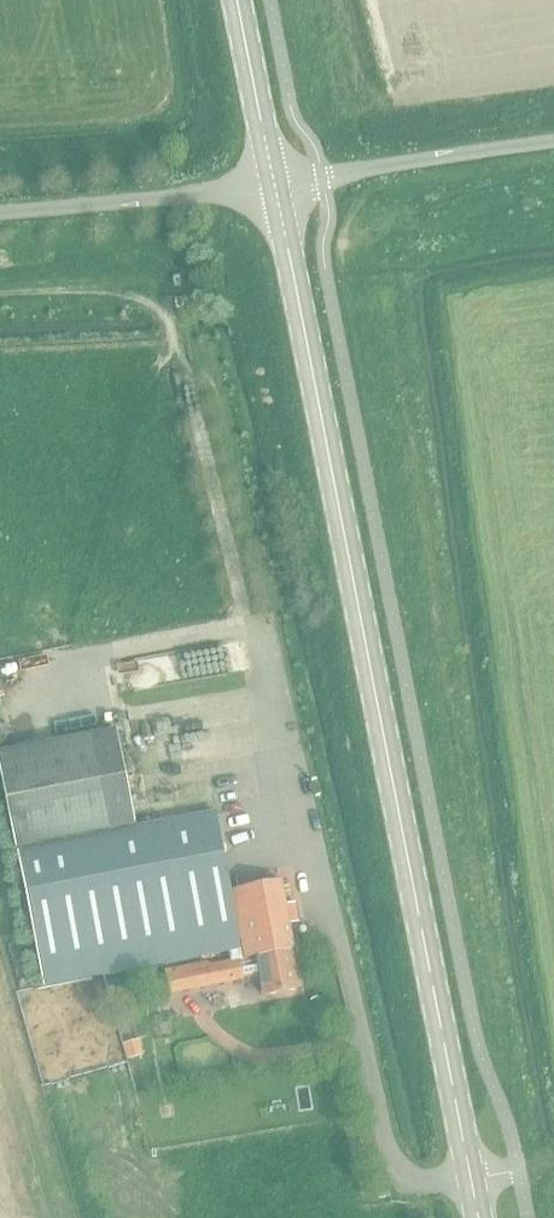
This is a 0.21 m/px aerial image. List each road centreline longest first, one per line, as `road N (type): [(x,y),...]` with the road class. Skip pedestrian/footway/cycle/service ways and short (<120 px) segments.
road 1 (tertiary): [(477,1217),(273,186)]
road 2 (unclassified): [(273,186),(553,145)]
road 3 (unclassified): [(0,208),(273,186)]
road 4 (tertiary): [(273,186),(237,0)]

